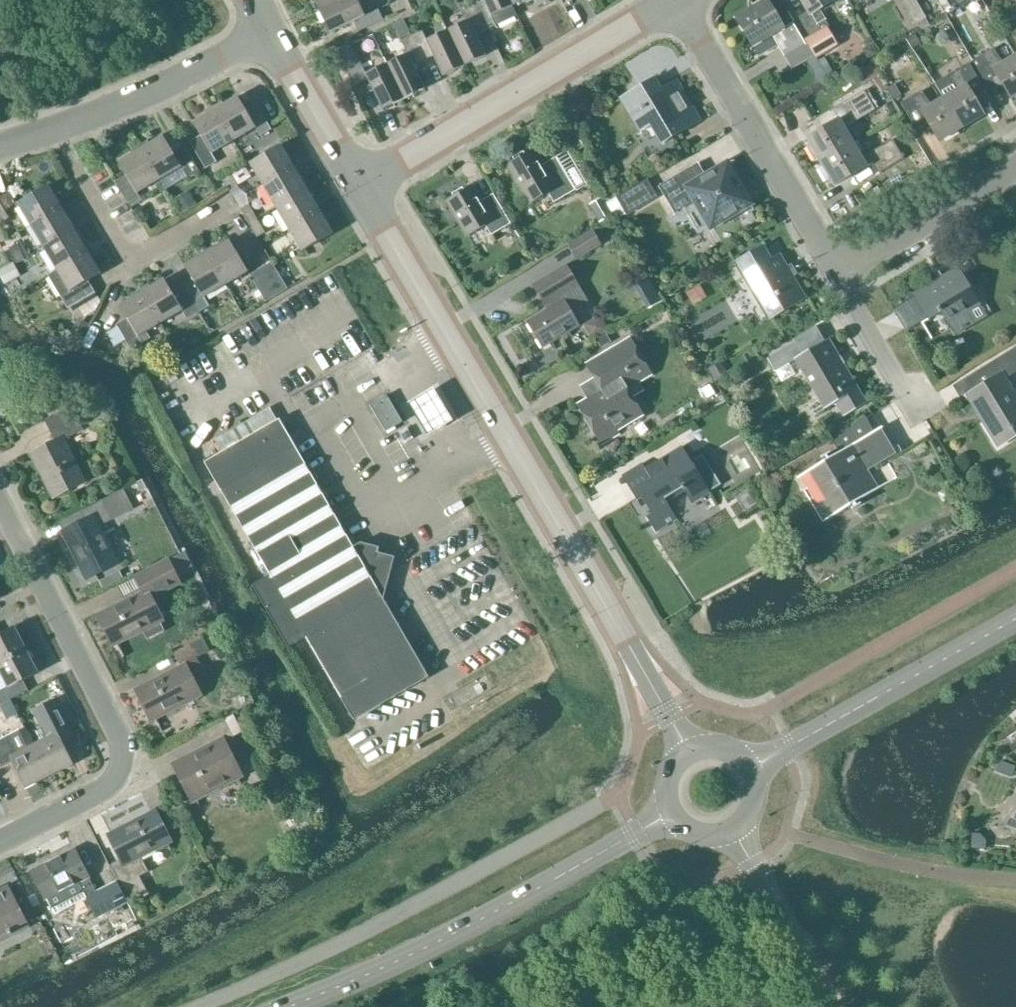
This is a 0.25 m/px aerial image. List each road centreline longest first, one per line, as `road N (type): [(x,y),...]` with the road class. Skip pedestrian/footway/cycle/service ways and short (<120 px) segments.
road 1 (tertiary): [(689,752),(358,187)]
road 2 (secondary): [(290,1006),(454,934),(672,813)]
road 3 (unclassified): [(844,287),(674,3)]
road 4 (secondary): [(750,770),(1015,619)]
road 5 (unclassified): [(115,778),(98,716),(0,523)]
road 6 (unclassified): [(358,187),(598,45)]
road 7 (unclassified): [(229,207),(135,253),(62,151),(56,128)]
road 8 (unclassified): [(56,128),(271,33)]
road 9 (unclassified): [(831,1006),(733,830)]
road 10 (unclassified): [(844,287),(1015,183)]
road 11 (tertiary): [(358,187),(271,33)]
road 12 (residential): [(0,849),(109,791),(115,778)]
road 13 (unclassified): [(908,394),(844,287)]

